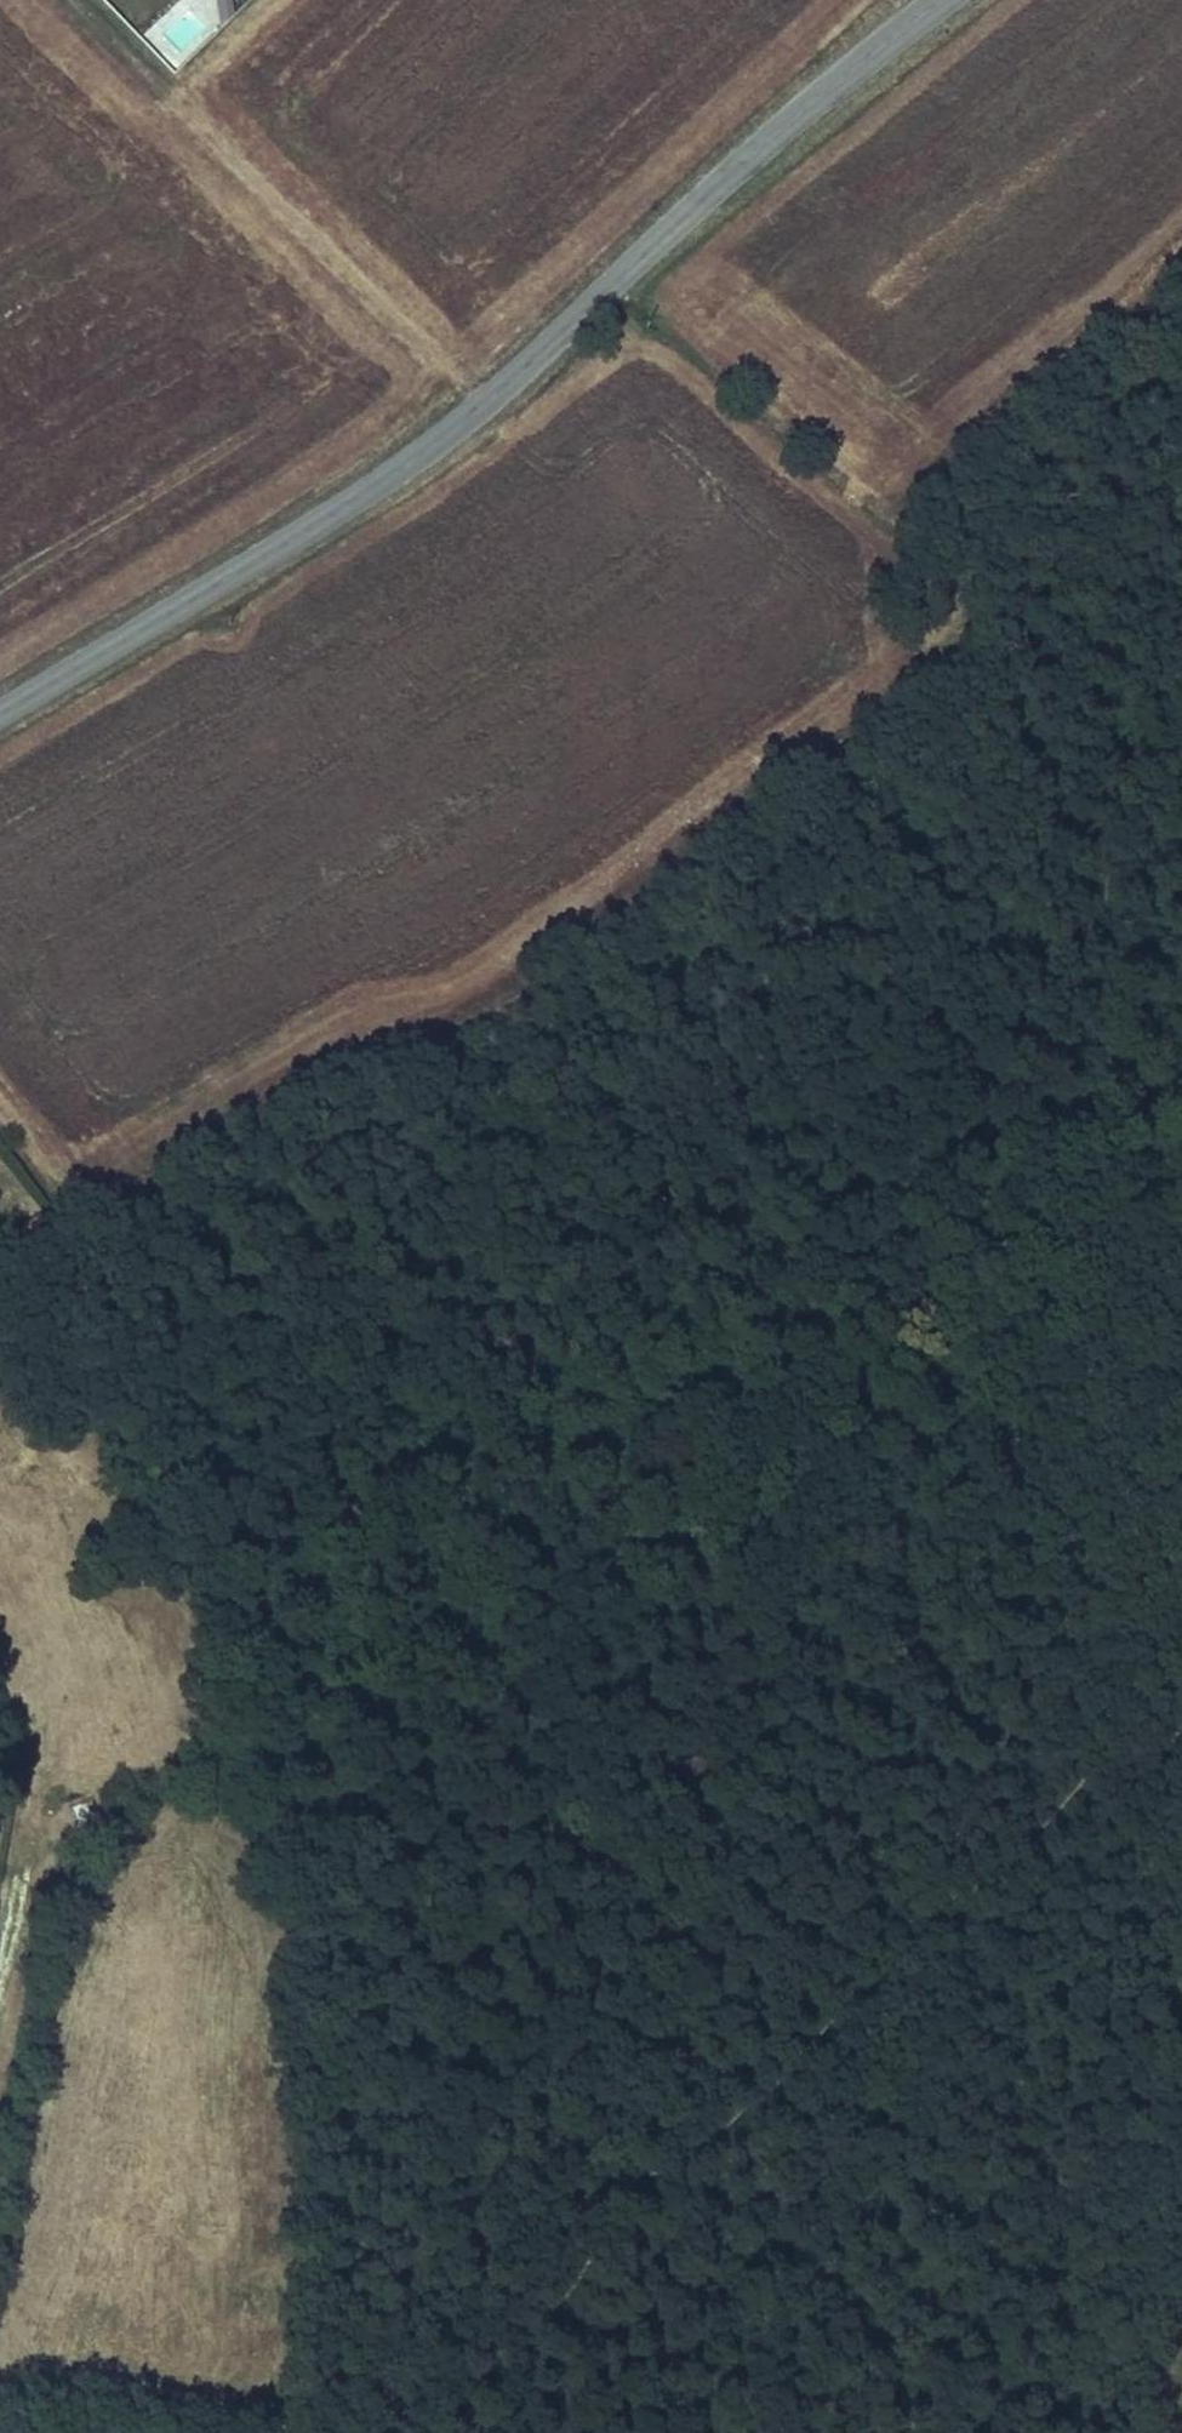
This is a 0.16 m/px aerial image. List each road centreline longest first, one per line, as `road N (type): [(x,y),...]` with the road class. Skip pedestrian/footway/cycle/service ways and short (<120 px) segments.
road 1 (tertiary): [(925,0),(713,176),(478,398),(371,478),(0,705)]
road 2 (track): [(0,1952),(47,1762)]

